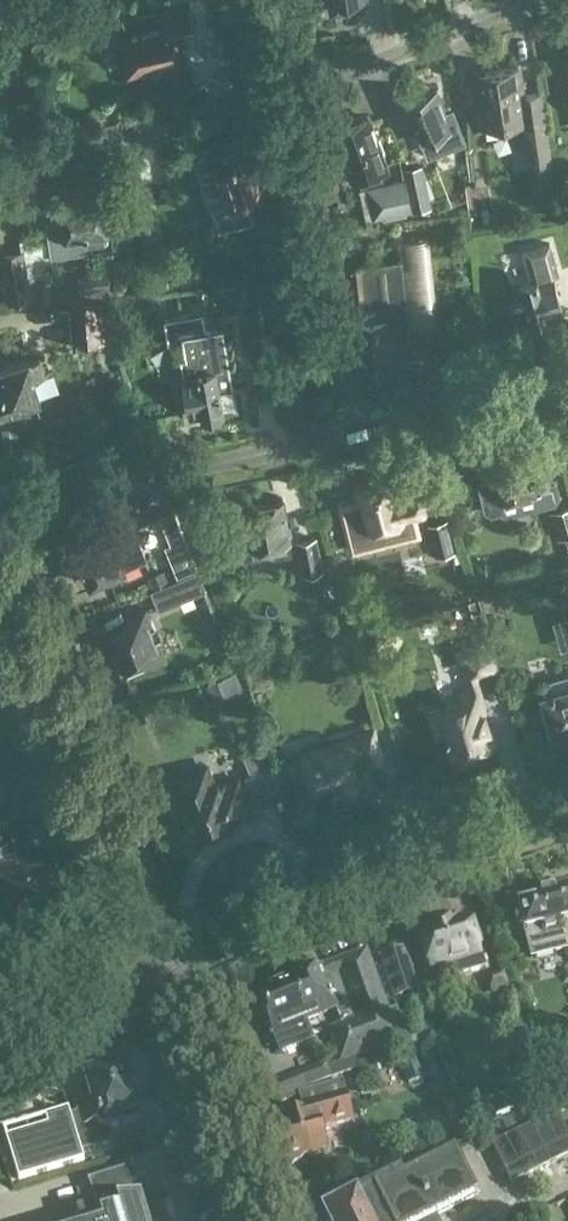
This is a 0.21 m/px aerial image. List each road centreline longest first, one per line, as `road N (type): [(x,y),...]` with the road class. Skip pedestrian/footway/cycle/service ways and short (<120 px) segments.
road 1 (residential): [(0,164),(181,137),(562,0)]
road 2 (residential): [(0,507),(75,486),(246,461),(567,375)]
road 3 (secondary): [(567,808),(300,895),(169,955)]
road 4 (residential): [(169,955),(57,676),(0,570)]
road 5 (residential): [(248,1220),(169,955)]
road 6 (secondary): [(169,955),(85,997),(0,1056)]

